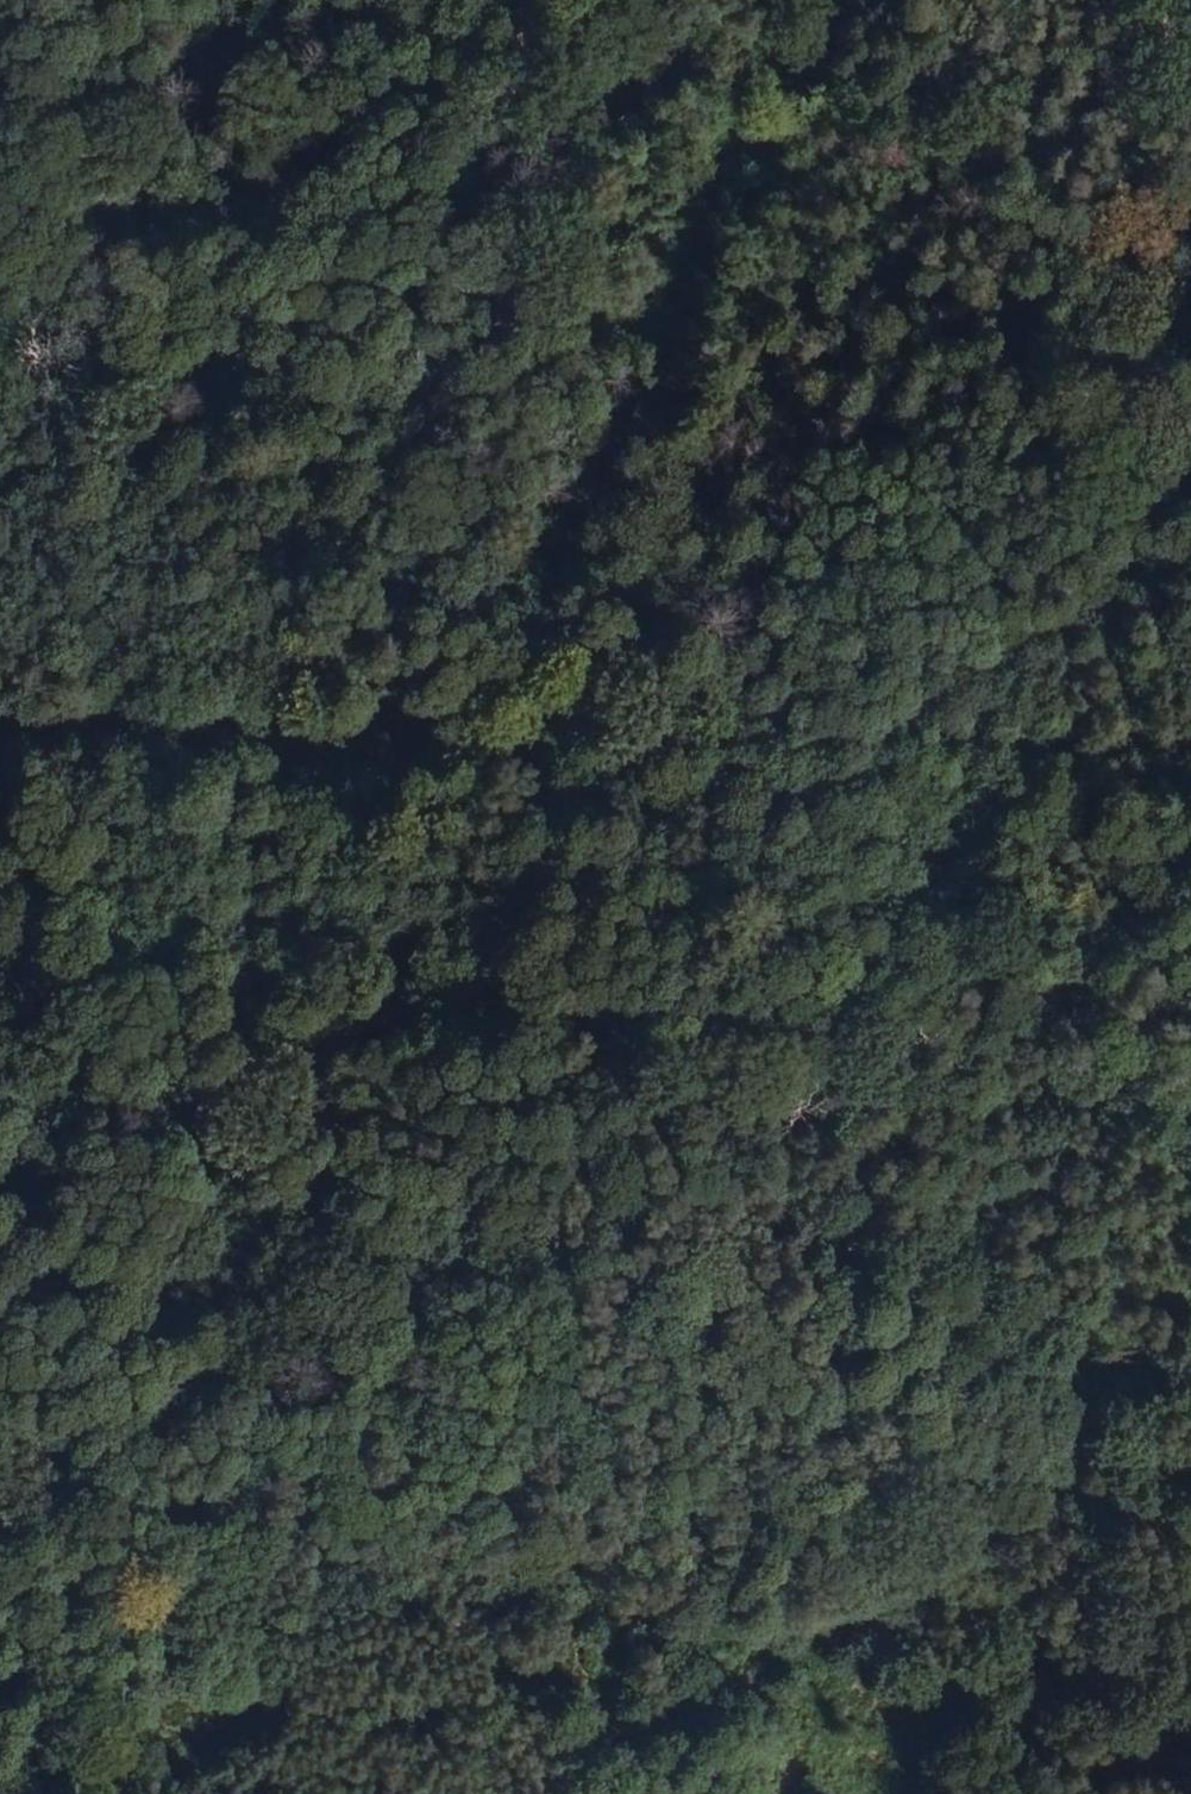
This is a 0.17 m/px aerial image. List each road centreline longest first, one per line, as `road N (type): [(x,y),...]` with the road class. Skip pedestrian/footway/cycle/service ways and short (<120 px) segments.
road 1 (track): [(778,0),(499,747),(234,1374),(82,1793)]
road 2 (track): [(1190,762),(0,732)]

